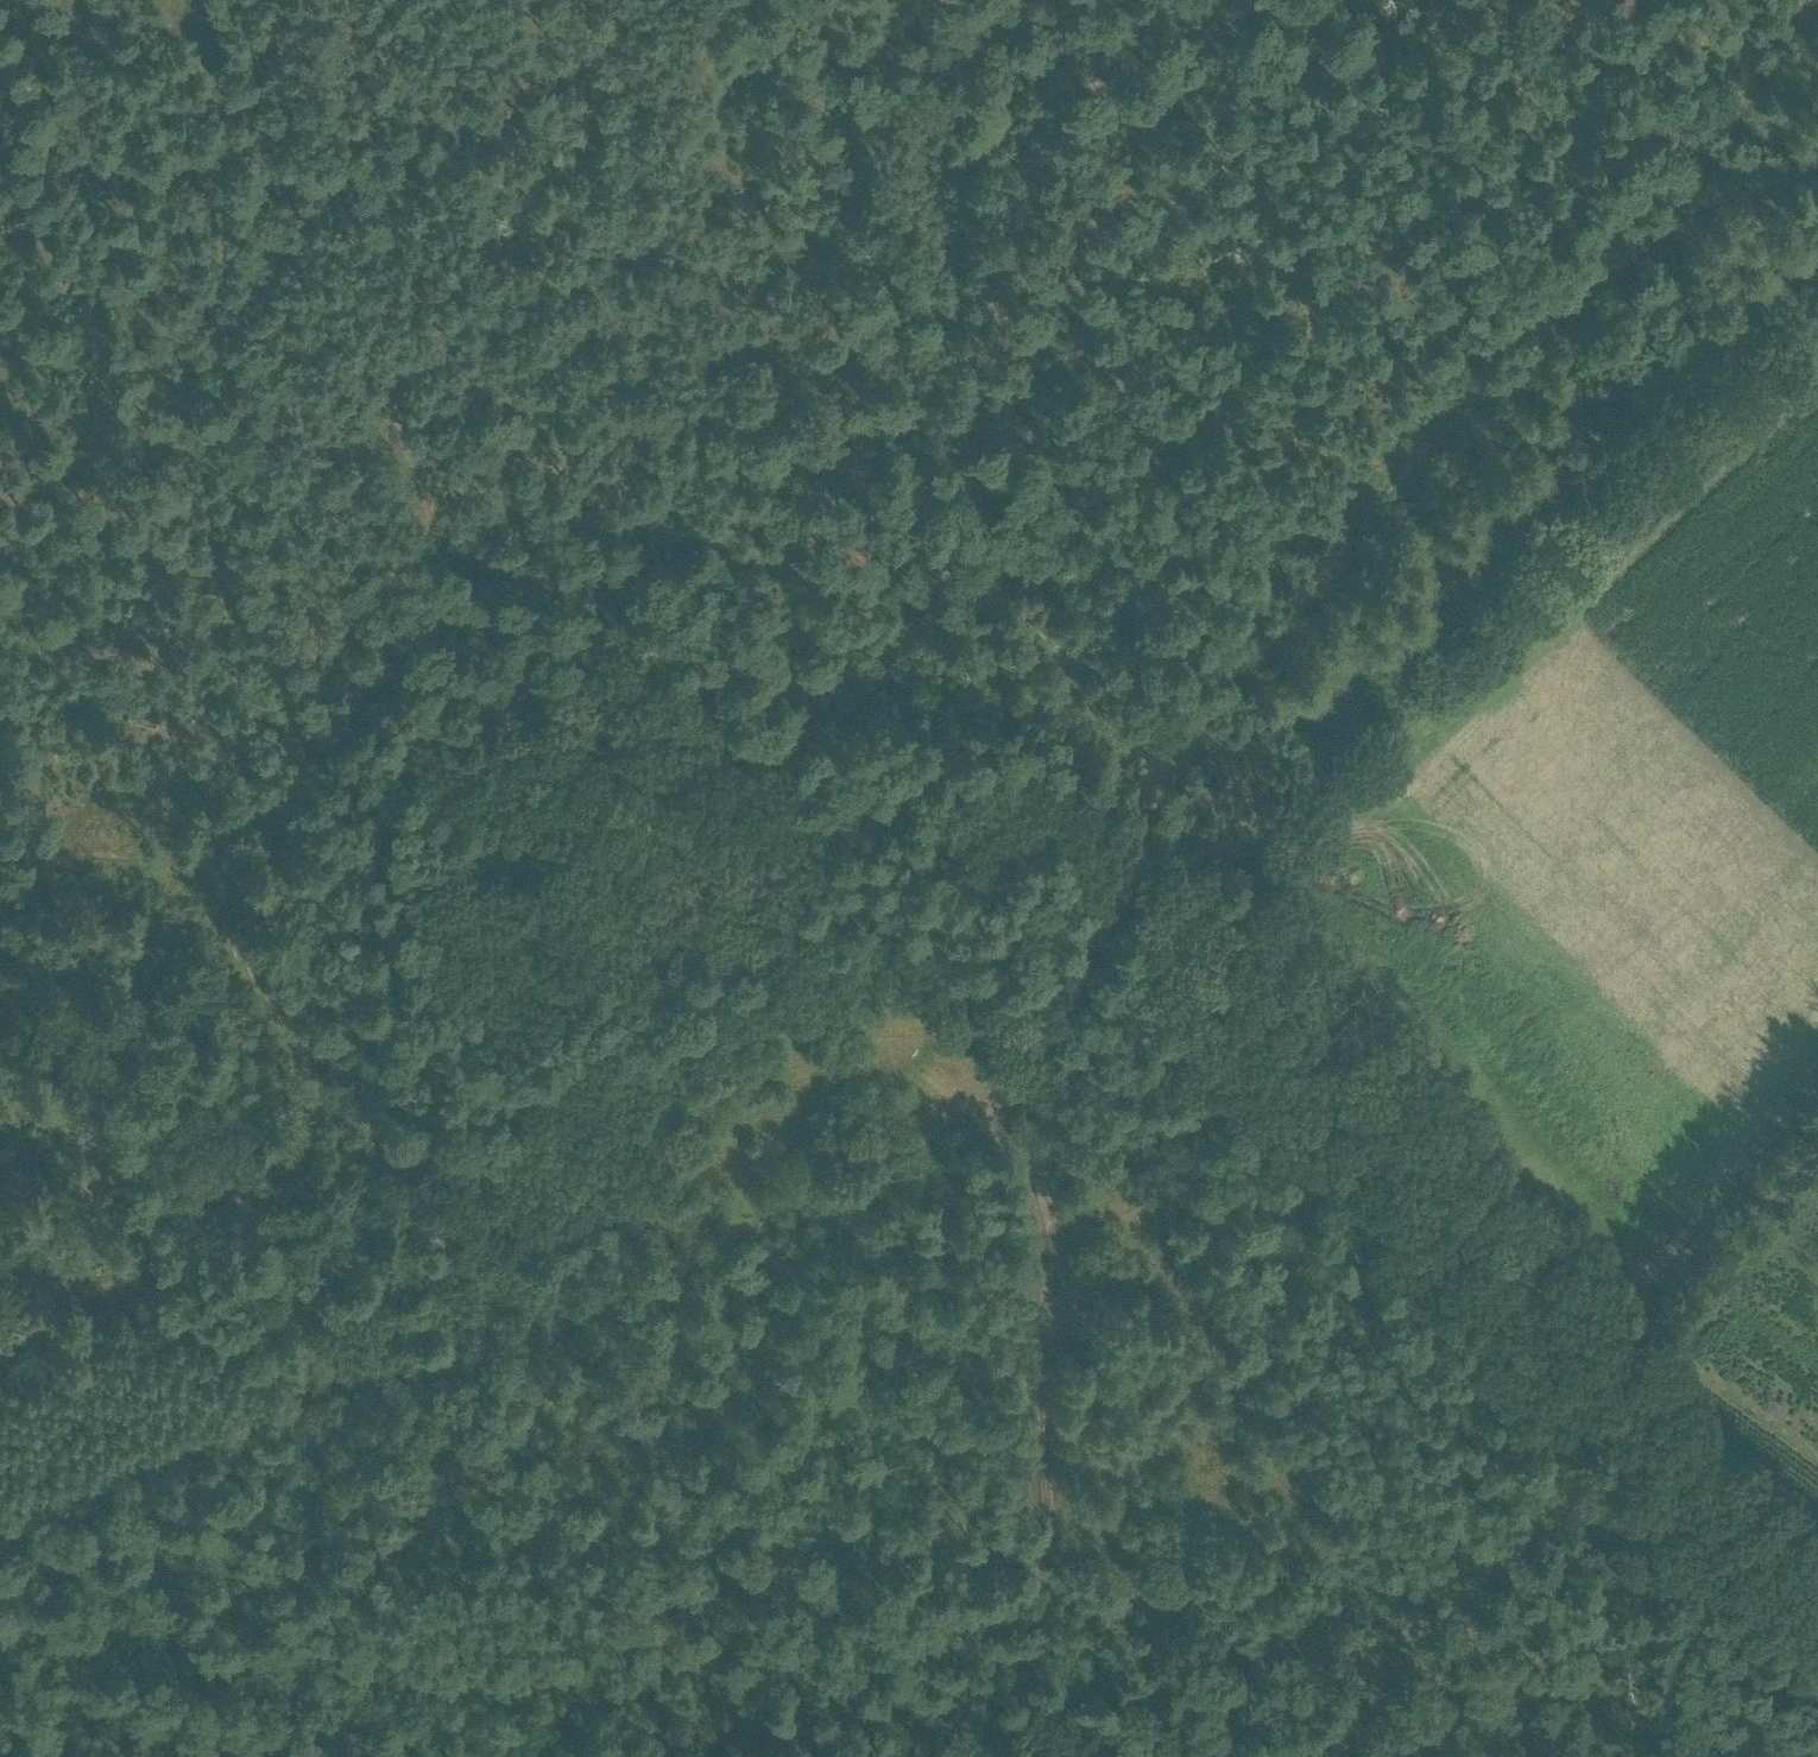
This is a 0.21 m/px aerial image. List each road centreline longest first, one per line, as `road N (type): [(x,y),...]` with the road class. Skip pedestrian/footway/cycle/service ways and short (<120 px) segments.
road 1 (track): [(1034,1756),(1047,1290),(1041,1213),(1004,1121),(1010,1100),(1057,1028),(1166,775),(1255,650),(1490,383),(1653,237),(1731,131),(1759,48),(1807,0)]
road 2 (track): [(0,1517),(261,1407),(385,1374),(473,1361),(1004,1121)]
road 3 (track): [(265,0),(282,84),(377,282),(414,411),(462,501)]
road 4 (track): [(1118,893),(1184,860),(1265,864),(1329,853)]

